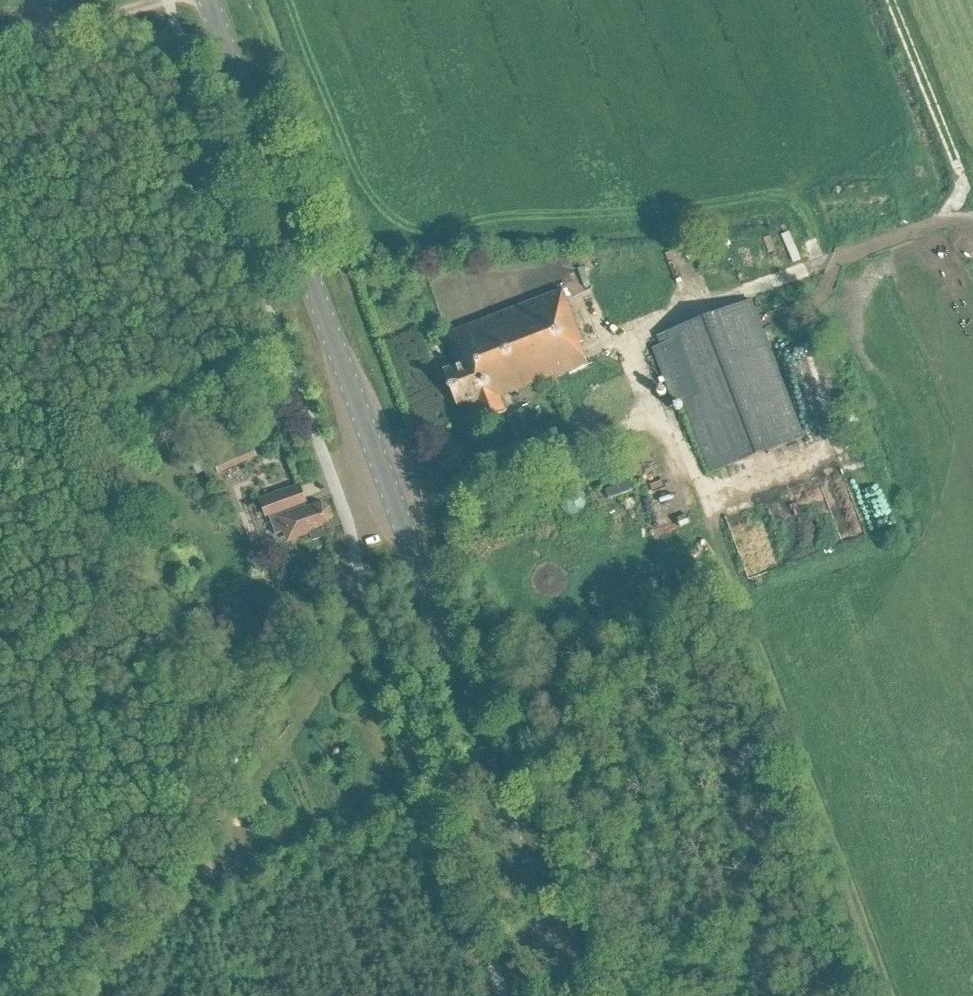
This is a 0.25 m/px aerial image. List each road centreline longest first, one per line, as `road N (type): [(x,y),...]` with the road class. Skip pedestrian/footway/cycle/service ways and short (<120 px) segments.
road 1 (secondary): [(566,995),(211,0)]

